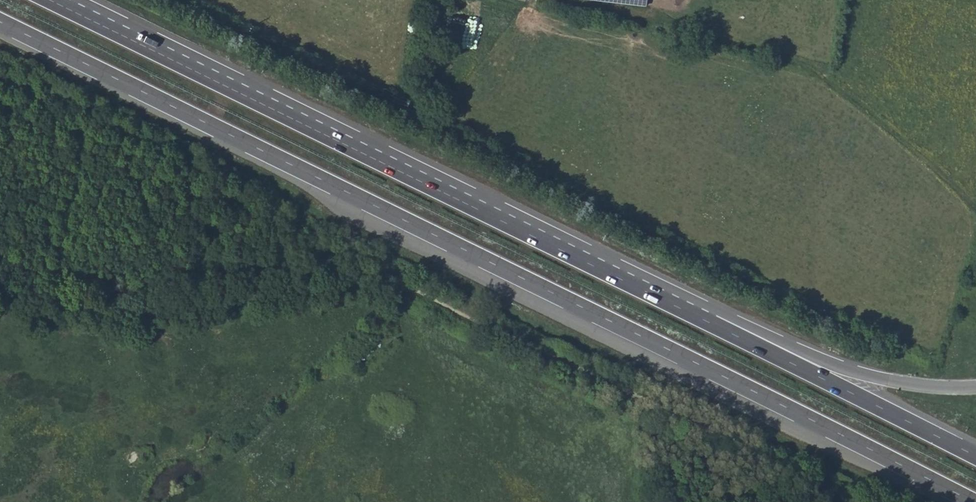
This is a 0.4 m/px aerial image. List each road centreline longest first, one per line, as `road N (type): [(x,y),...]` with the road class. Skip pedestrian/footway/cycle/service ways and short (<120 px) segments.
road 1 (trunk): [(0,22),(973,501)]
road 2 (trunk): [(975,457),(50,0)]

